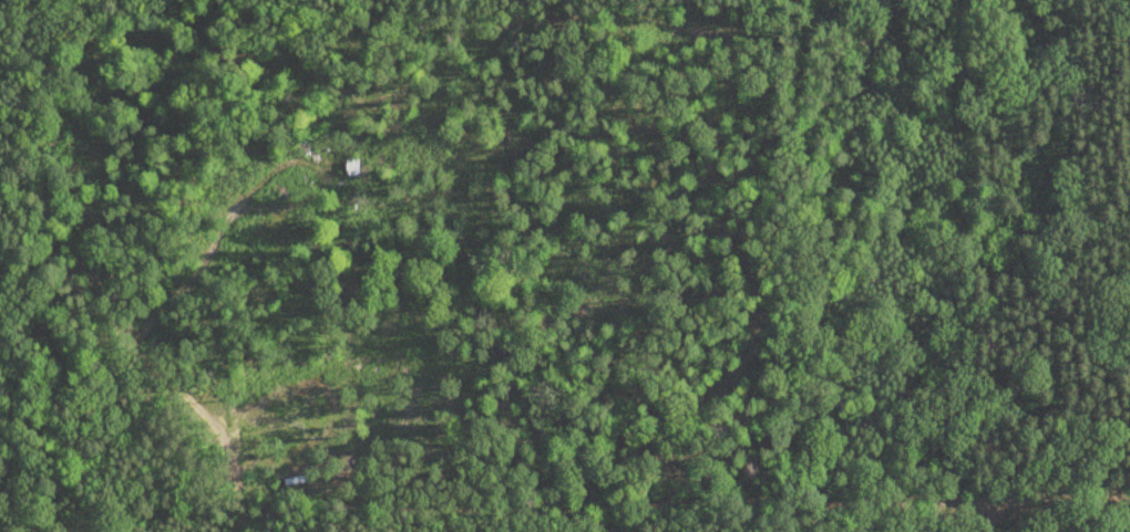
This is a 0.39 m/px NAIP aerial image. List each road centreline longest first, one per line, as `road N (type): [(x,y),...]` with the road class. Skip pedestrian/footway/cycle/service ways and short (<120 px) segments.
road 1 (residential): [(234,531),(238,476),(219,420),(88,290),(55,247),(42,121),(56,34),(66,19),(59,0)]

